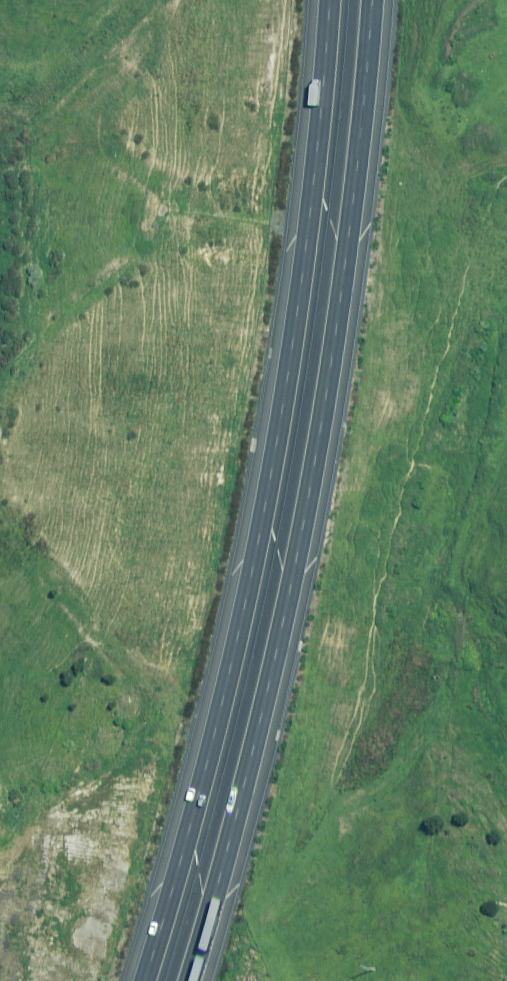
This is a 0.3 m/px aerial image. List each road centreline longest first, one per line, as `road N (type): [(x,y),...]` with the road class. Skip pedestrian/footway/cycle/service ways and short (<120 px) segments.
road 1 (motorway): [(141,980),(217,715),(272,459),(303,260),(327,0)]
road 2 (motorway): [(371,0),(358,160),(318,455),(269,686),(187,980)]

